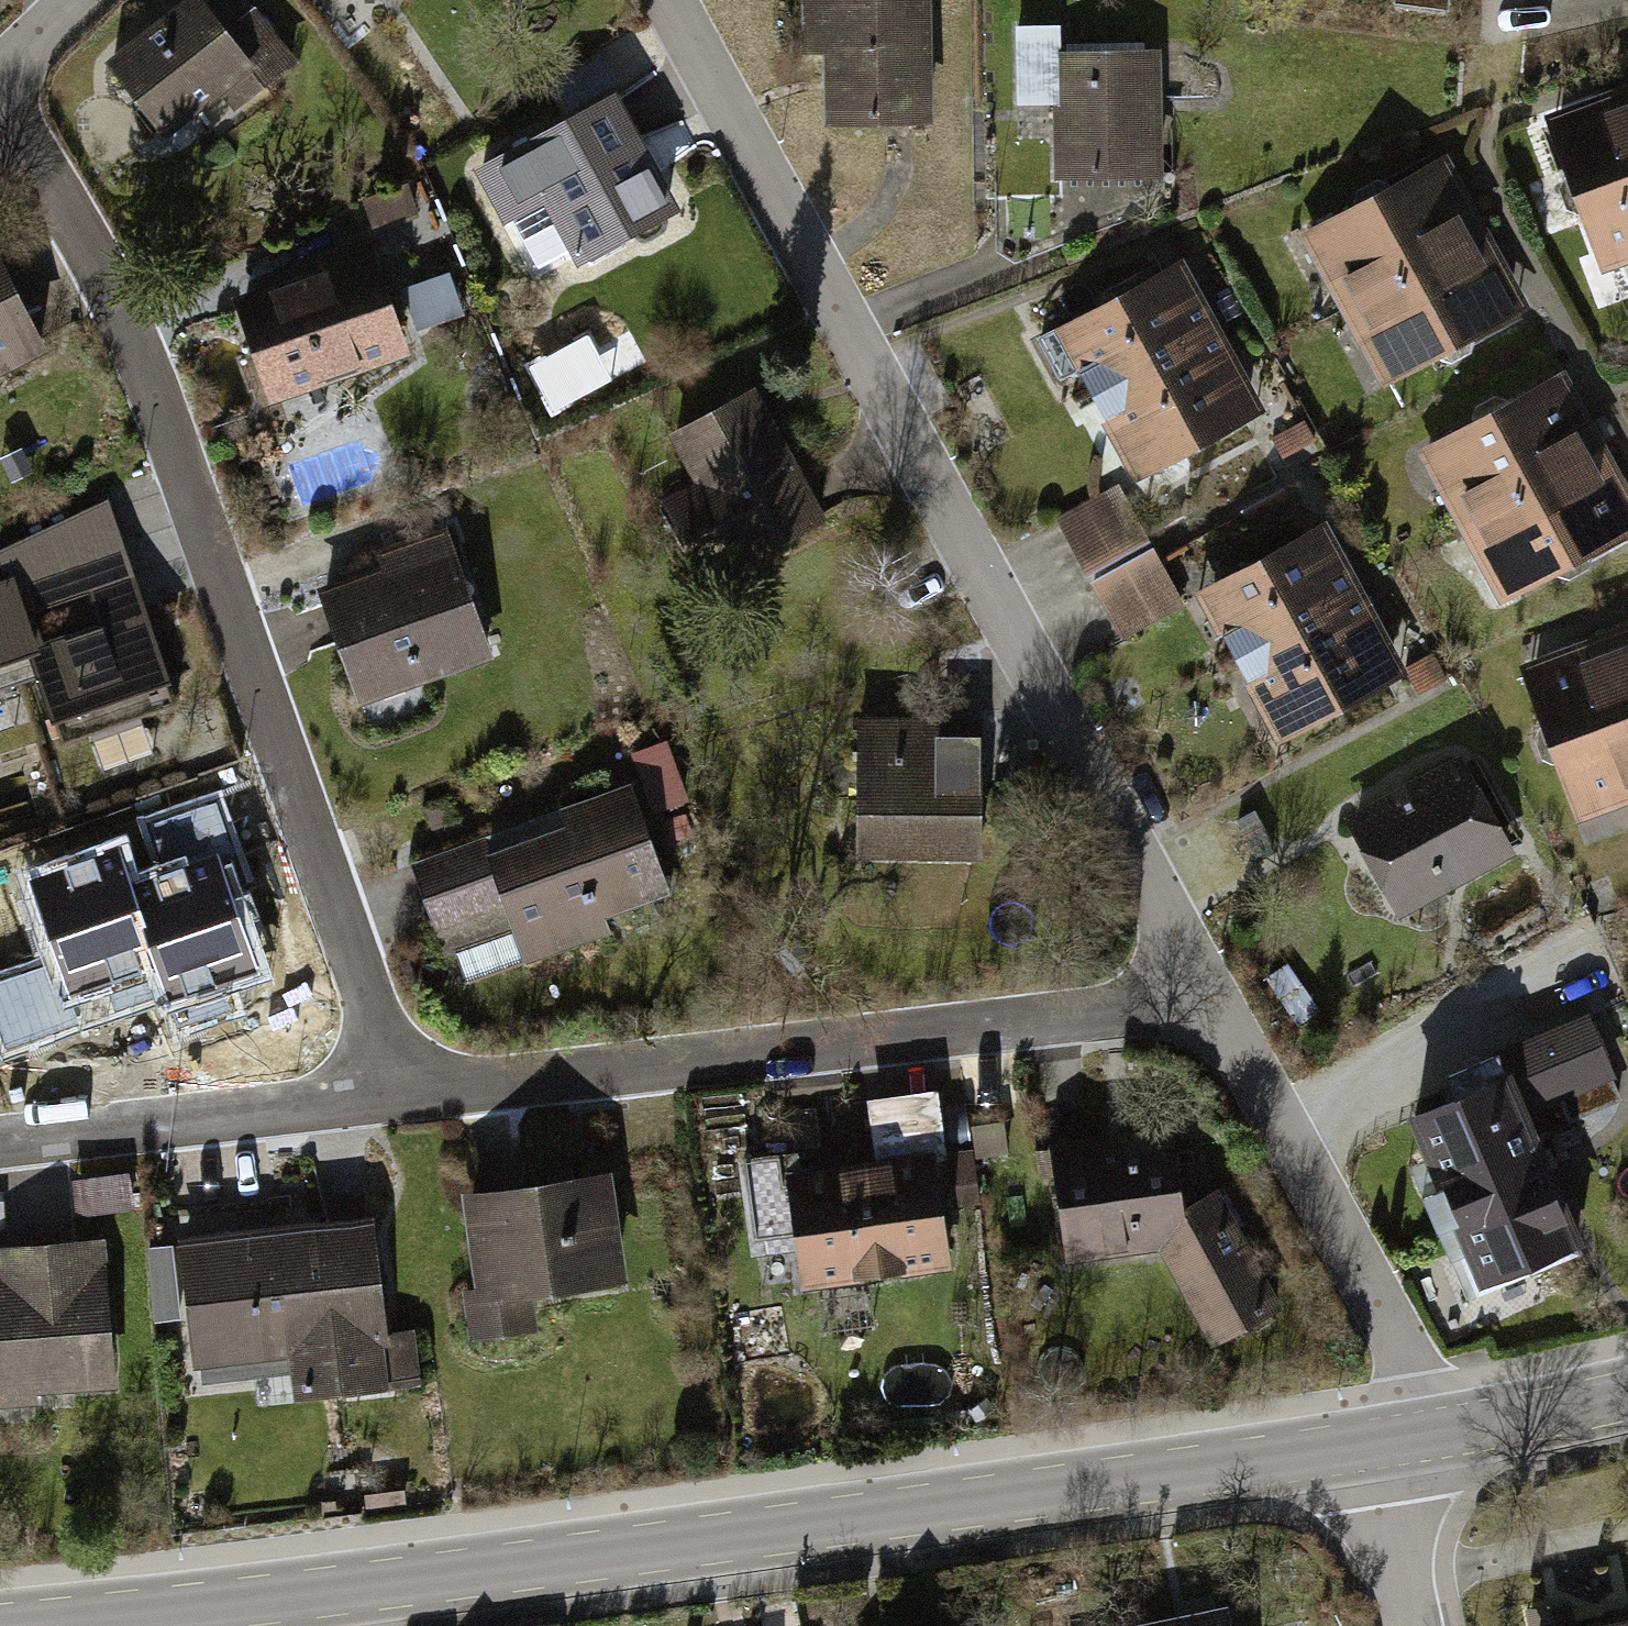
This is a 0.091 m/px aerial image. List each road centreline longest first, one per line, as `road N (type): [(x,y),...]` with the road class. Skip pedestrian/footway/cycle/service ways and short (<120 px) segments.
road 1 (tertiary): [(4,1625),(338,1590),(1382,1444)]
road 2 (residential): [(1184,968),(1167,880),(667,0)]
road 3 (residential): [(0,106),(179,456),(388,1090)]
road 4 (residential): [(1184,968),(1107,1017),(388,1090)]
road 5 (residential): [(1450,1432),(1184,968)]
road 6 (residential): [(388,1090),(0,1138)]
road 7 (residential): [(1421,1625),(1382,1444)]
road 8 (tertiary): [(1450,1432),(1627,1393)]

